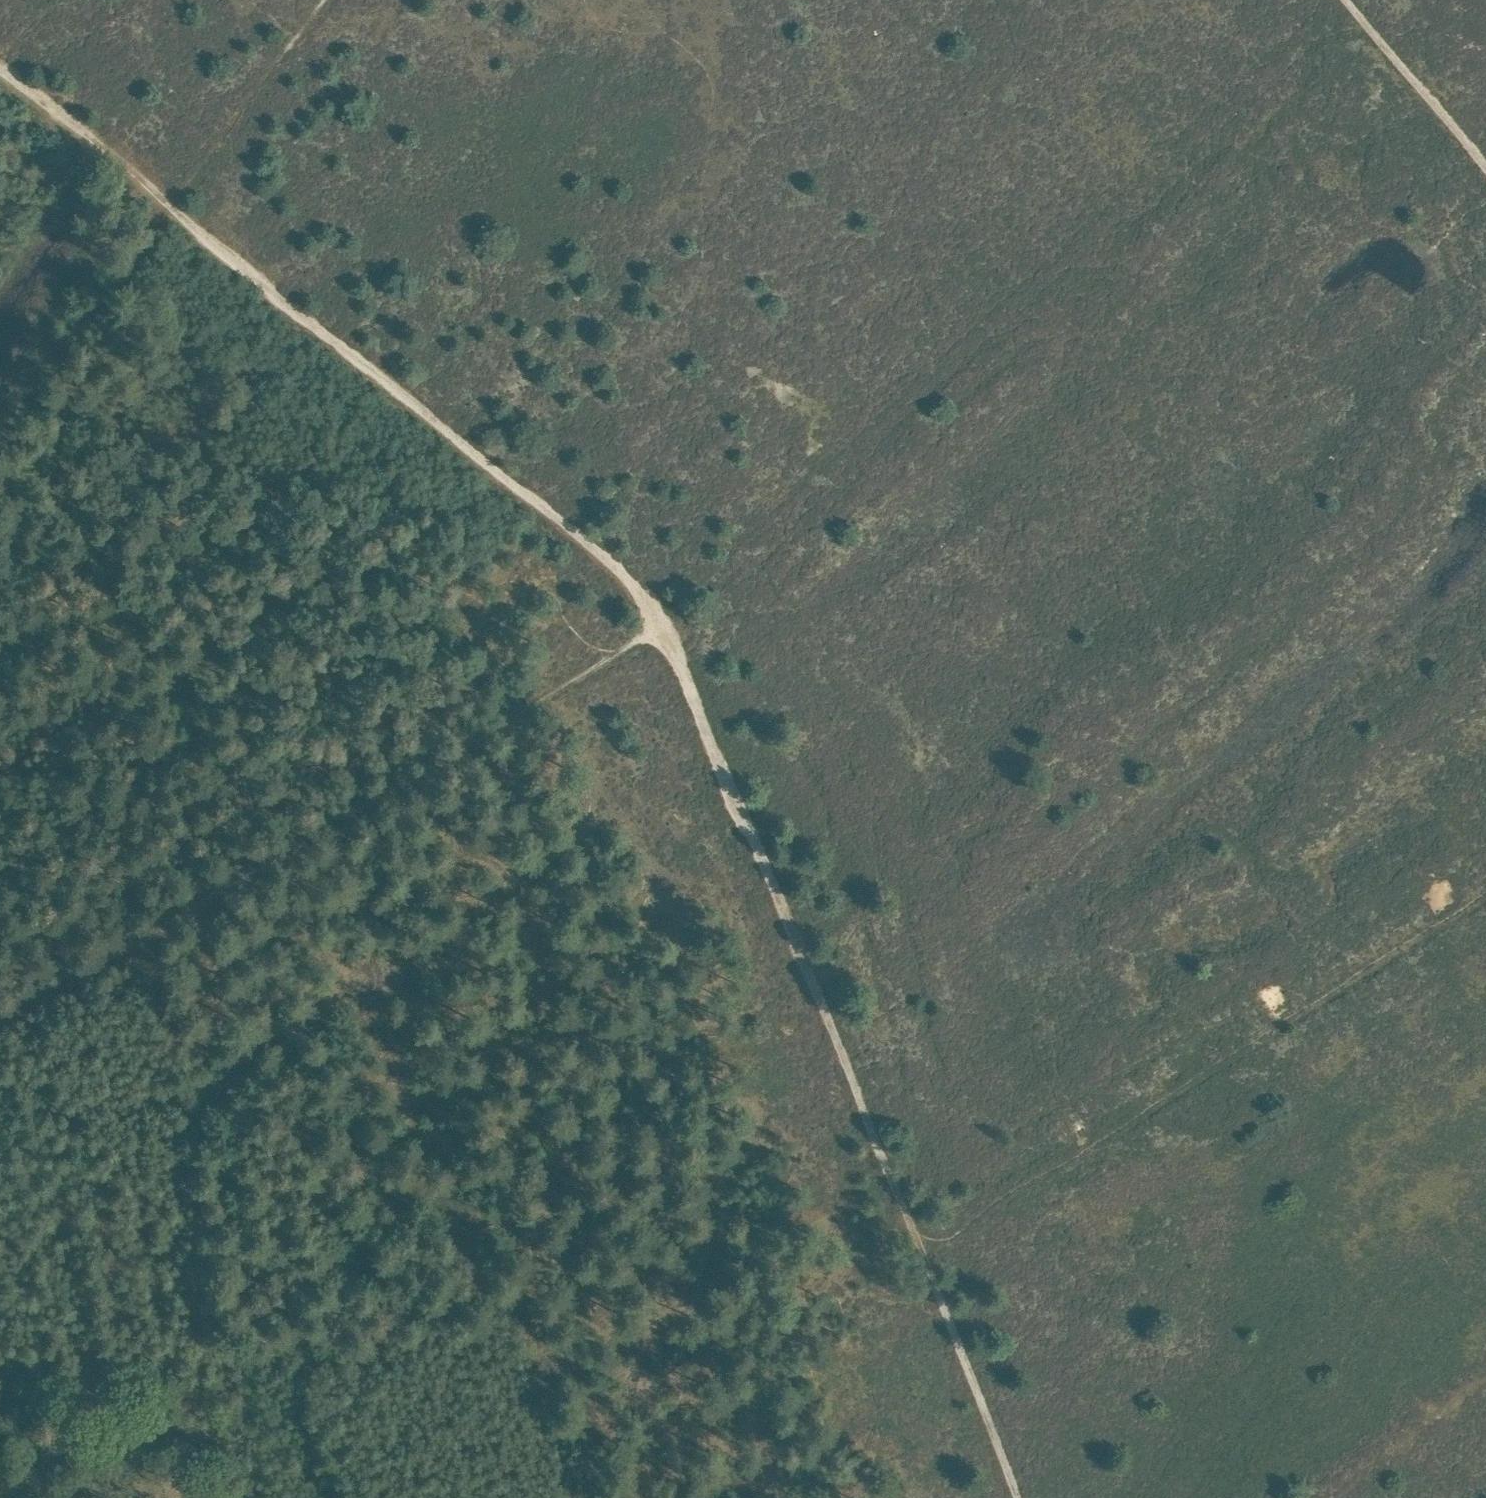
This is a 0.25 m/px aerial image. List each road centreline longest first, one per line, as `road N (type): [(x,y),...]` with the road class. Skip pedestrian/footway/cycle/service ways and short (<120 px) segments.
road 1 (track): [(0,52),(662,623),(684,653),(1017,1497)]
road 2 (track): [(662,623),(580,663),(0,1016)]
road 3 (track): [(1357,0),(1485,160)]

